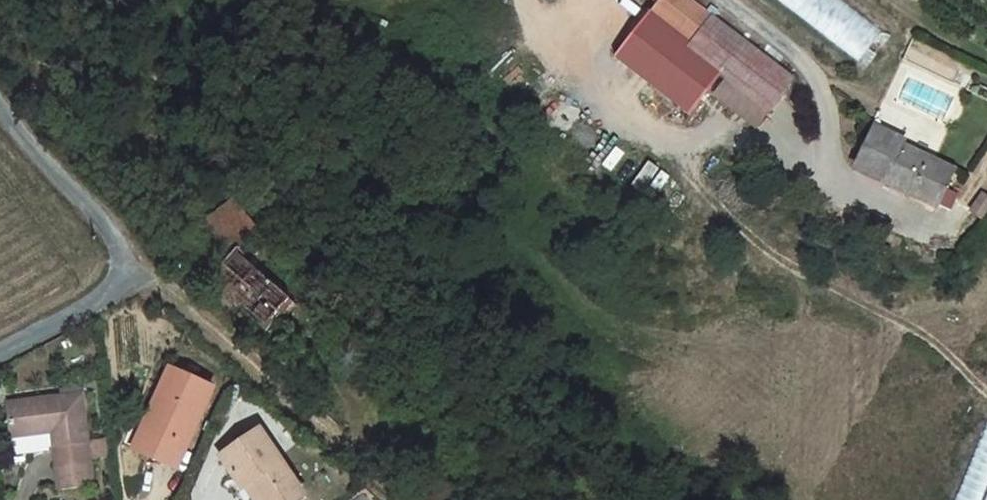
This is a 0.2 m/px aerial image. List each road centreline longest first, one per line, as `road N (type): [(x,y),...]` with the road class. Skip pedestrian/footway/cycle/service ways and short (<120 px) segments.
road 1 (track): [(685,156),(718,204),(778,257),(920,330),(986,389)]
road 2 (track): [(414,499),(157,278),(124,270)]
road 3 (unclassified): [(124,270),(110,232),(0,104)]
road 4 (residential): [(0,351),(113,288),(124,270)]

